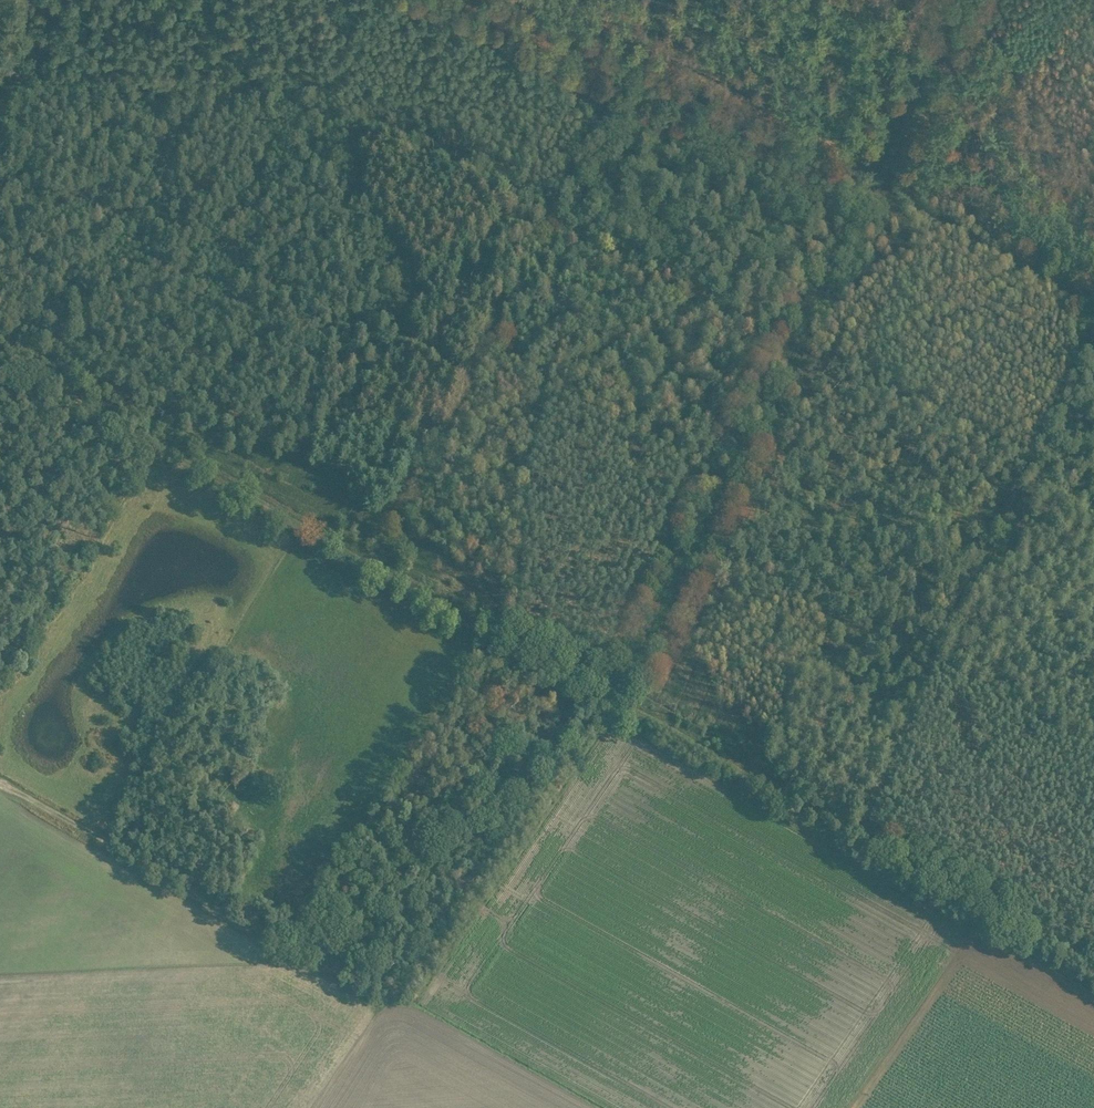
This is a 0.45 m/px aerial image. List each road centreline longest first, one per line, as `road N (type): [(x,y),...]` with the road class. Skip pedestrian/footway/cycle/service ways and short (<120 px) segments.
road 1 (track): [(1093,965),(0,356)]
road 2 (track): [(399,989),(338,969),(0,781)]
road 3 (track): [(963,0),(873,182)]

